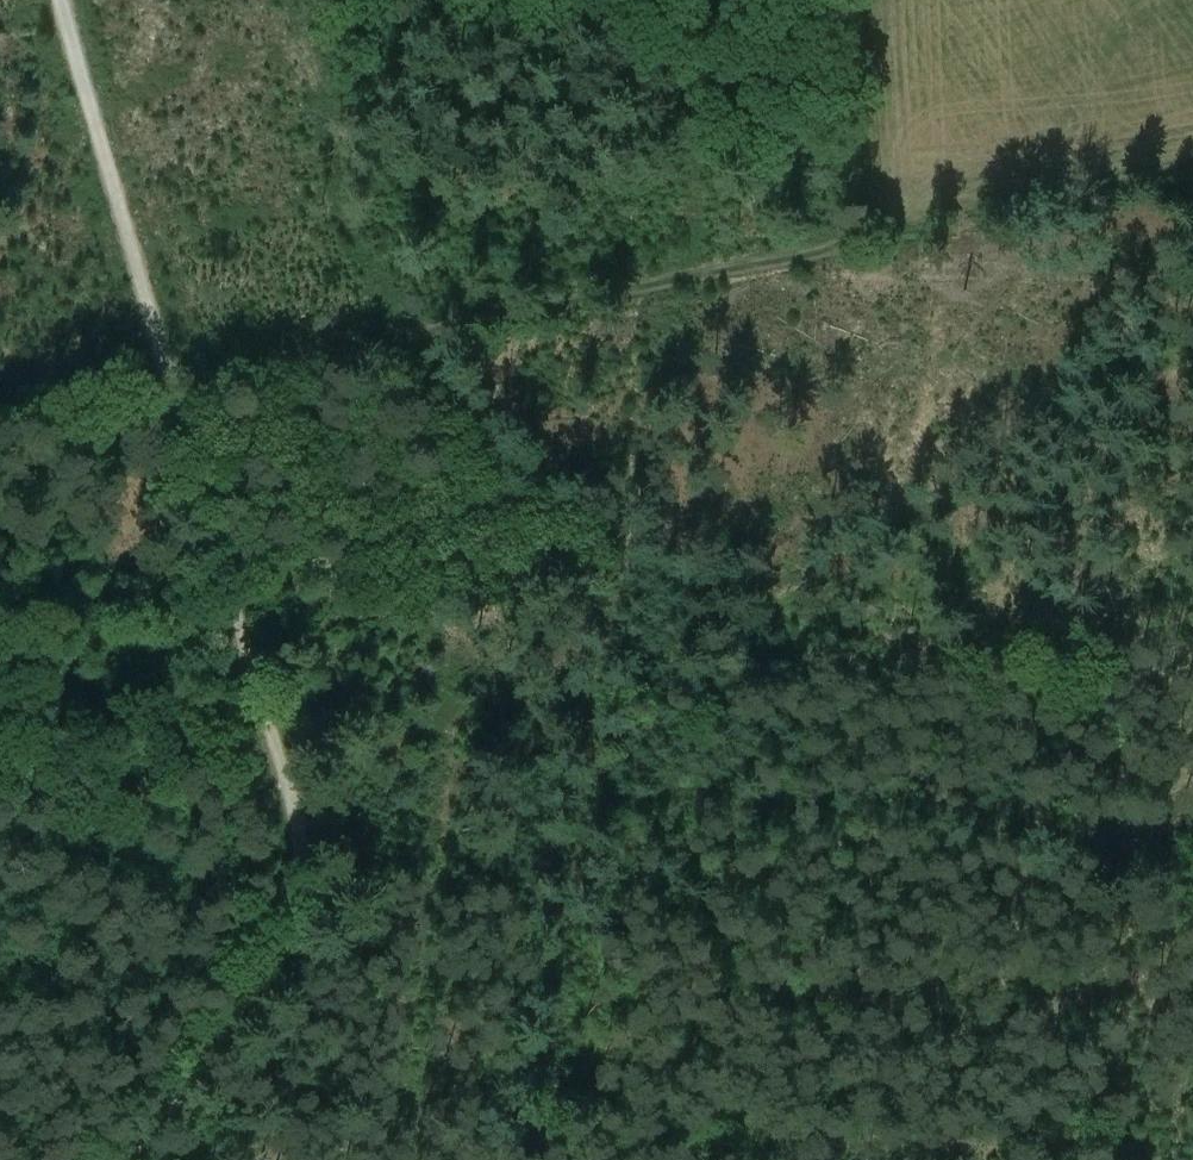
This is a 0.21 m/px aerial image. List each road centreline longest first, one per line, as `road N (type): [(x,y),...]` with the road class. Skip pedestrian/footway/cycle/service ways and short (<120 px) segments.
road 1 (track): [(125,1159),(283,938),(299,896),(302,850),(62,0)]

